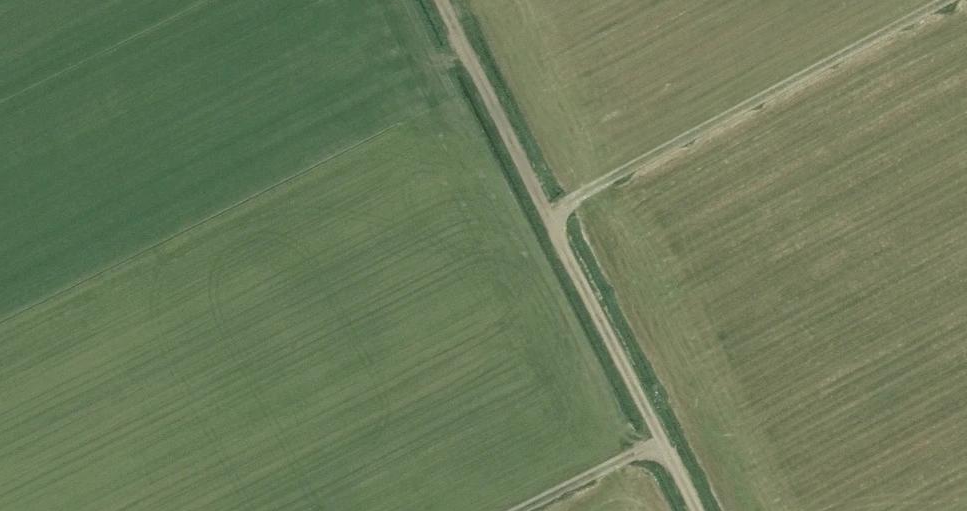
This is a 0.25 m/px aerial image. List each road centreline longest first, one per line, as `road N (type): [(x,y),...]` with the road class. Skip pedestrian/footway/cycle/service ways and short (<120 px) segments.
road 1 (track): [(439,0),(696,510)]
road 2 (track): [(661,442),(521,510)]

